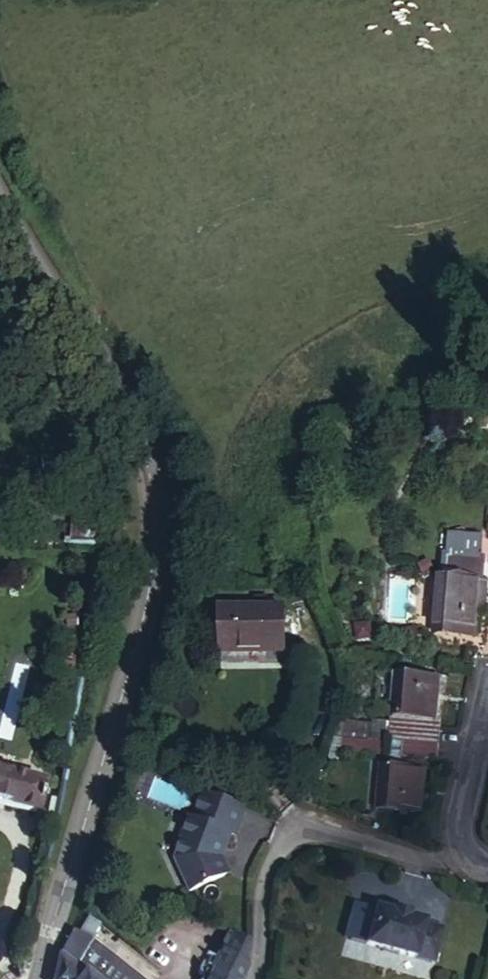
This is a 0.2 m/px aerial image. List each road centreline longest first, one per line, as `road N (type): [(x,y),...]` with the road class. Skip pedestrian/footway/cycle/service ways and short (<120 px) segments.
road 1 (tertiary): [(38,978),(145,637),(159,523),(155,468),(140,436),(0,204)]
road 2 (residential): [(253,978),(262,880),(298,831),(315,824),(473,869)]
road 3 (residential): [(477,727),(460,853),(473,869)]

